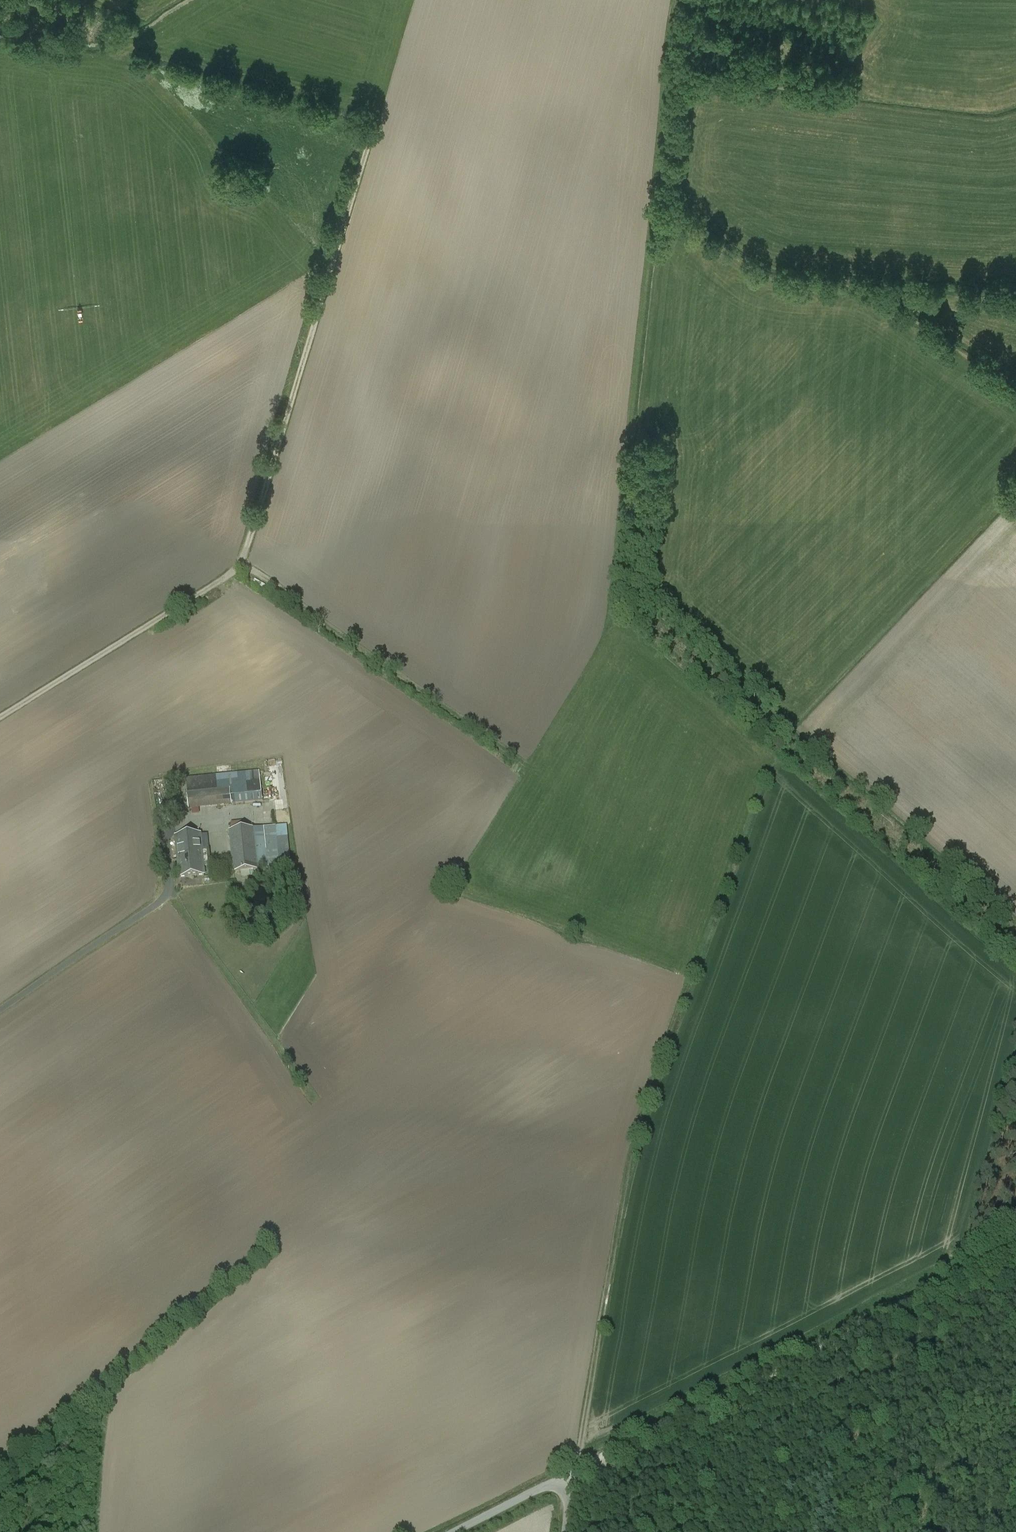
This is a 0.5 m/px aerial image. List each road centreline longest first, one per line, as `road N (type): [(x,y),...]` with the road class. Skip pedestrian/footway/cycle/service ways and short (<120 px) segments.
road 1 (unclassified): [(576,1470),(1015,1248)]
road 2 (track): [(318,1102),(171,897)]
road 3 (residential): [(455,1531),(576,1470)]

